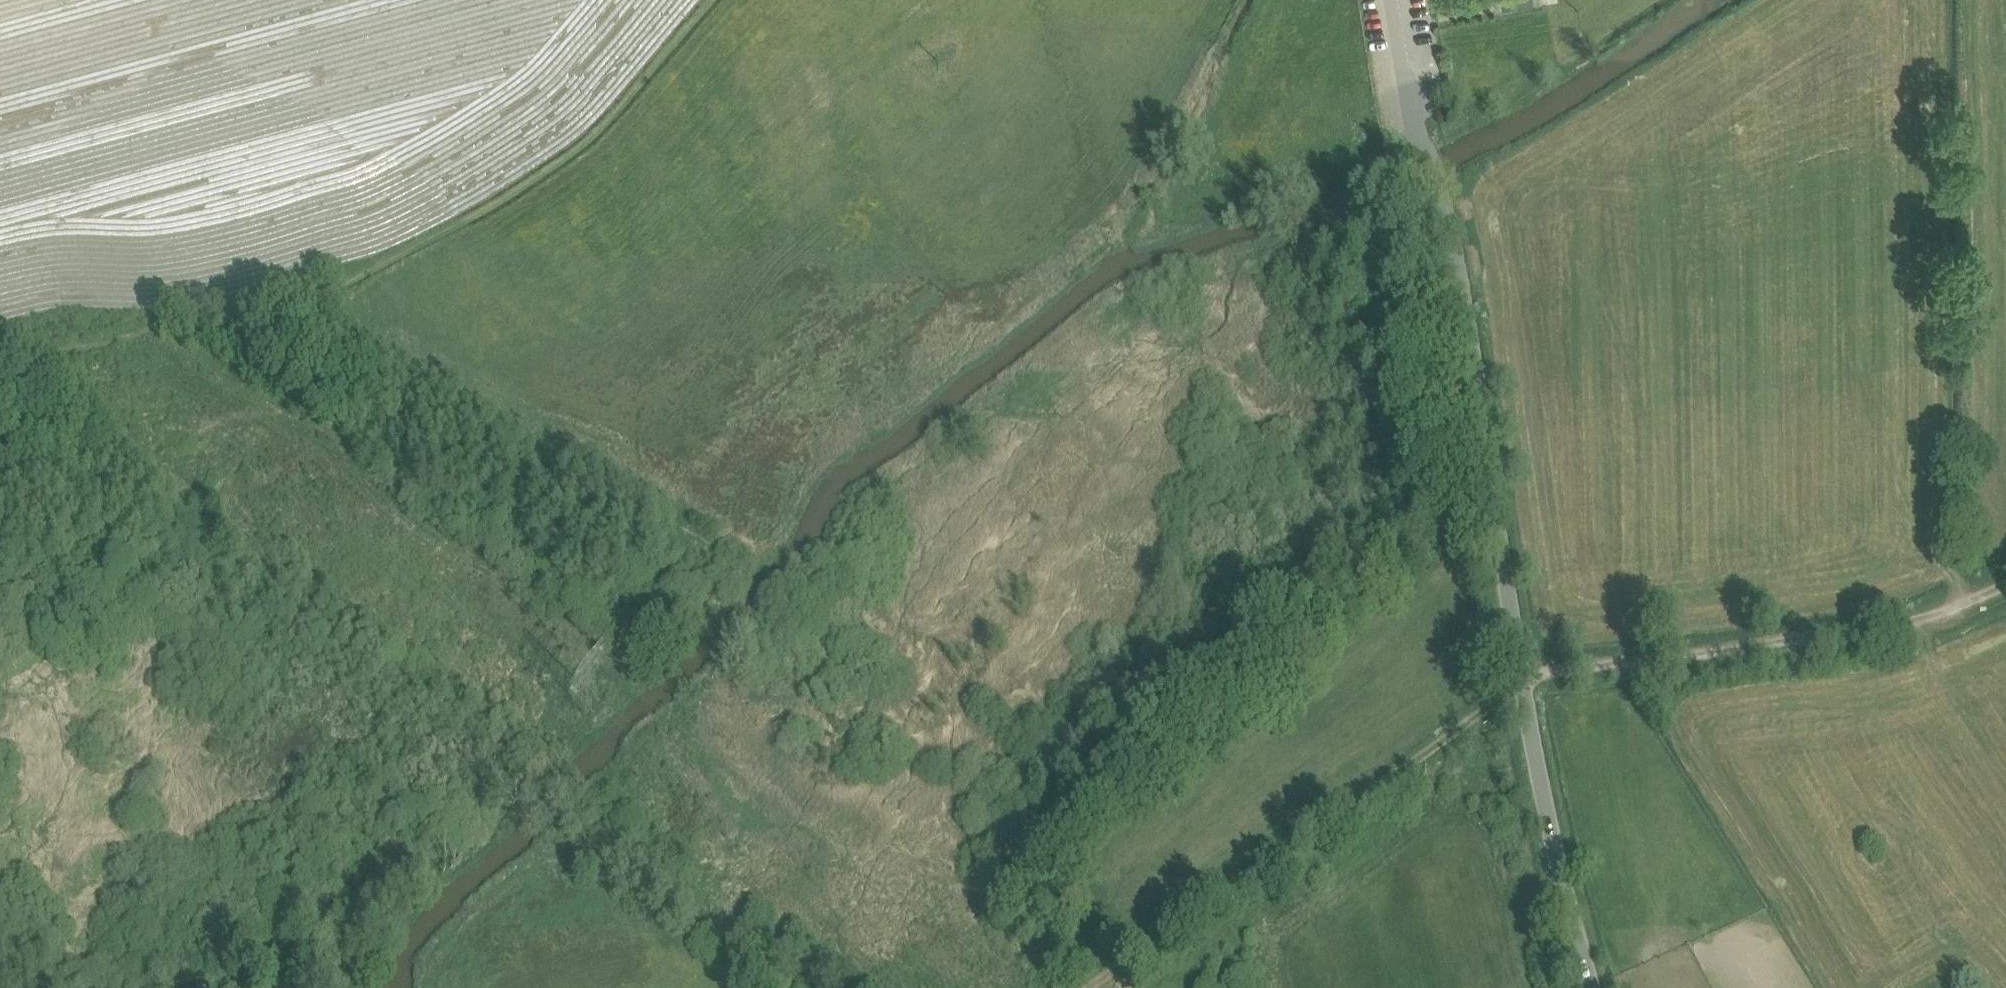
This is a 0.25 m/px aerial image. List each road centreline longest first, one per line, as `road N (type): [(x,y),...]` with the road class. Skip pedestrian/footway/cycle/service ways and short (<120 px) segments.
road 1 (unclassified): [(1592,987),(1548,818),(1454,241),(1417,133),(1391,0)]
road 2 (track): [(1523,682),(1823,638),(2005,586)]

